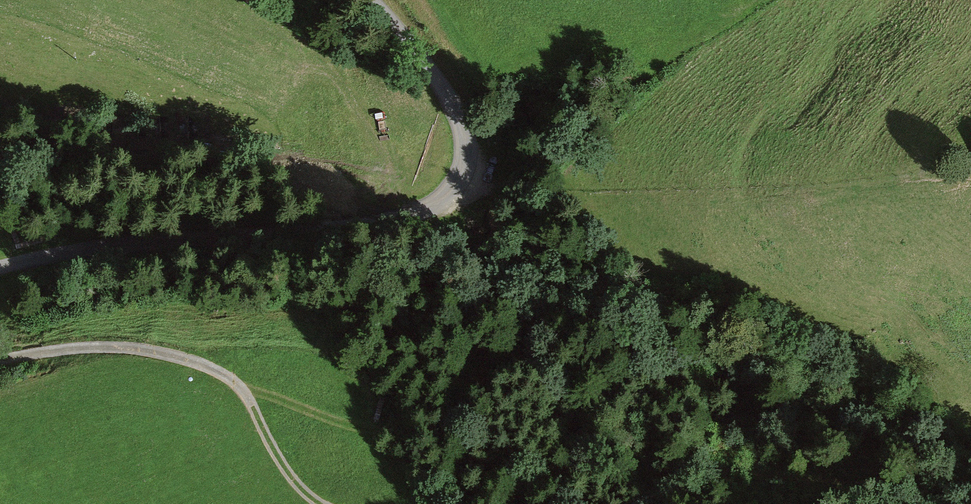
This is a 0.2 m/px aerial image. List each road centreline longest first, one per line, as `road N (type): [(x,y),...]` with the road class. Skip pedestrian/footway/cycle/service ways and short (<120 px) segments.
road 1 (track): [(239,386),(583,481),(740,472),(906,500),(970,491)]
road 2 (unclassified): [(0,272),(388,219),(444,198),(464,167),(461,121),(372,0)]
road 3 (track): [(320,503),(286,471),(239,386),(205,365),(99,347),(0,360)]
road 4 (track): [(970,387),(893,319),(842,300),(763,231),(738,194),(736,167),(760,119)]

